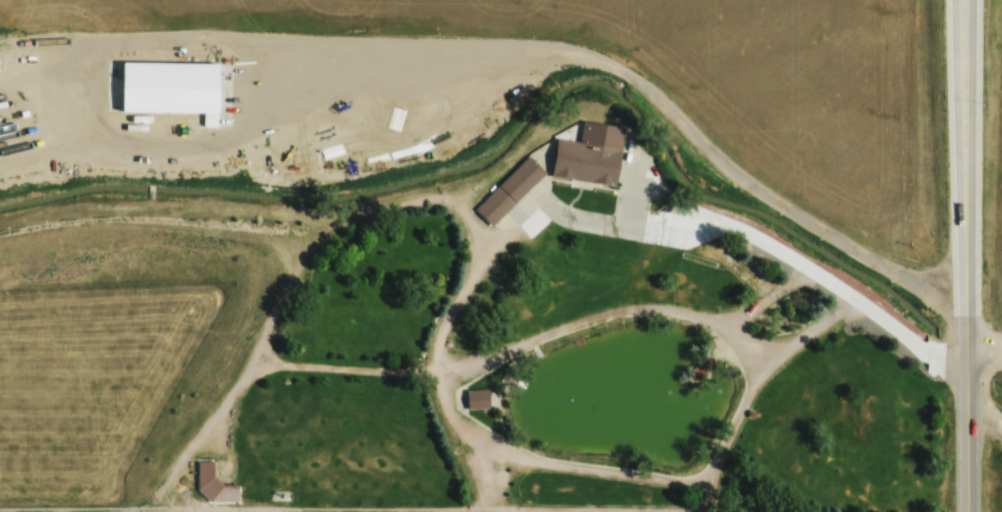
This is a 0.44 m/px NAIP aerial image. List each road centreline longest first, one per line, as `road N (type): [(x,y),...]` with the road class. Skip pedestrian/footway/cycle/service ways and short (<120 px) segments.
road 1 (secondary): [(969,310),(963,0)]
road 2 (secondary): [(967,511),(969,310)]

